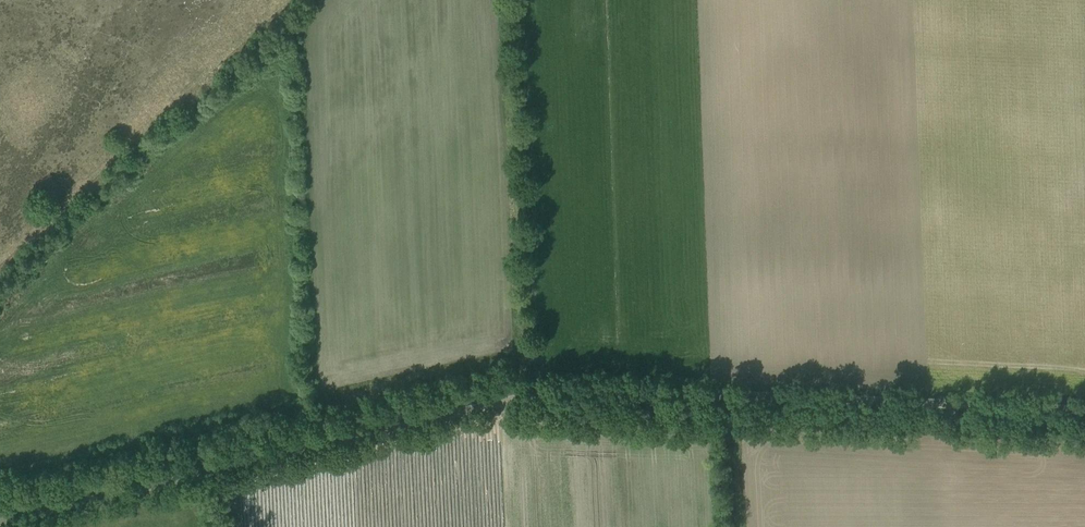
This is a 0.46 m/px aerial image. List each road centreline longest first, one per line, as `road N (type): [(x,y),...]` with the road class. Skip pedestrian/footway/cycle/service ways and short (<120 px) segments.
road 1 (unclassified): [(1084,398),(557,375),(0,511)]

